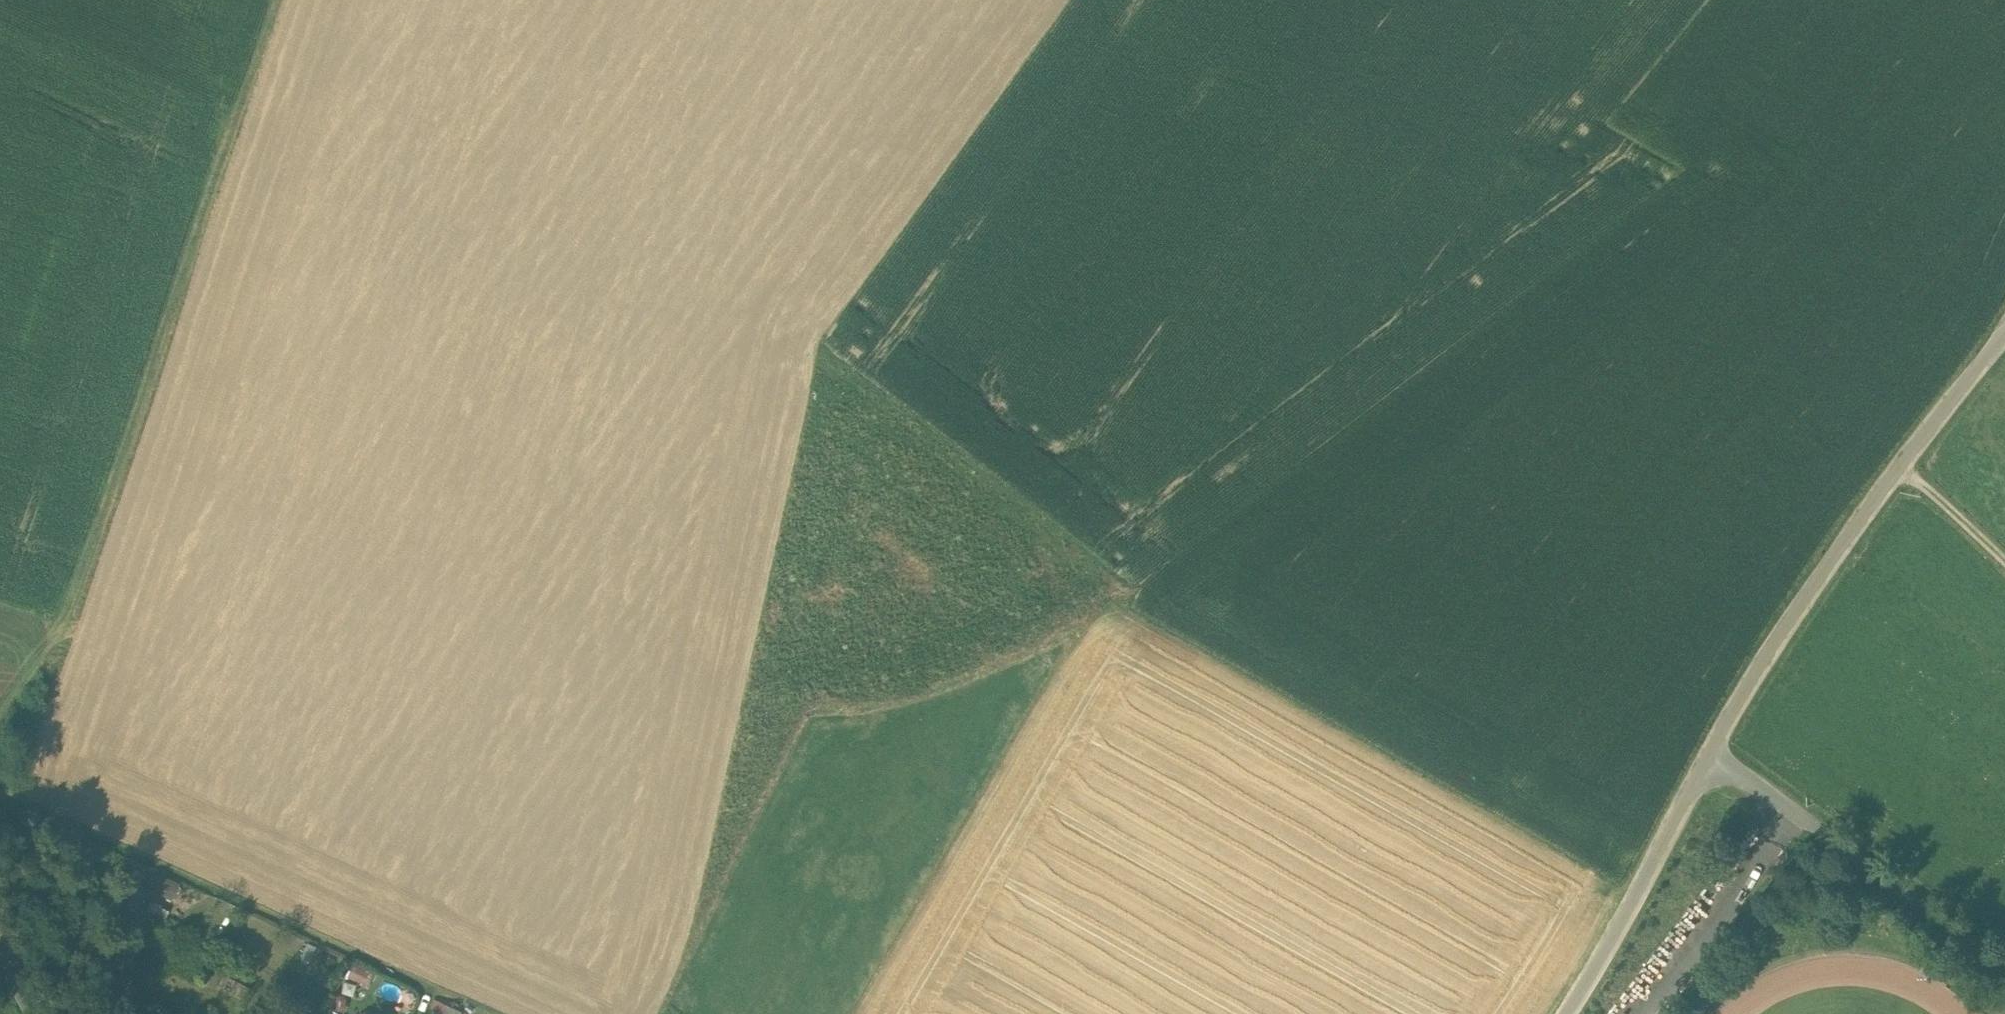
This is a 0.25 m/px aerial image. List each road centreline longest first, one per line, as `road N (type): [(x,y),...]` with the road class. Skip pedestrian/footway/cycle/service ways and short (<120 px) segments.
road 1 (residential): [(1714,767),(1797,613),(2004,340)]
road 2 (residential): [(1714,767),(2004,976)]
road 3 (residential): [(1555,1013),(1714,767)]

